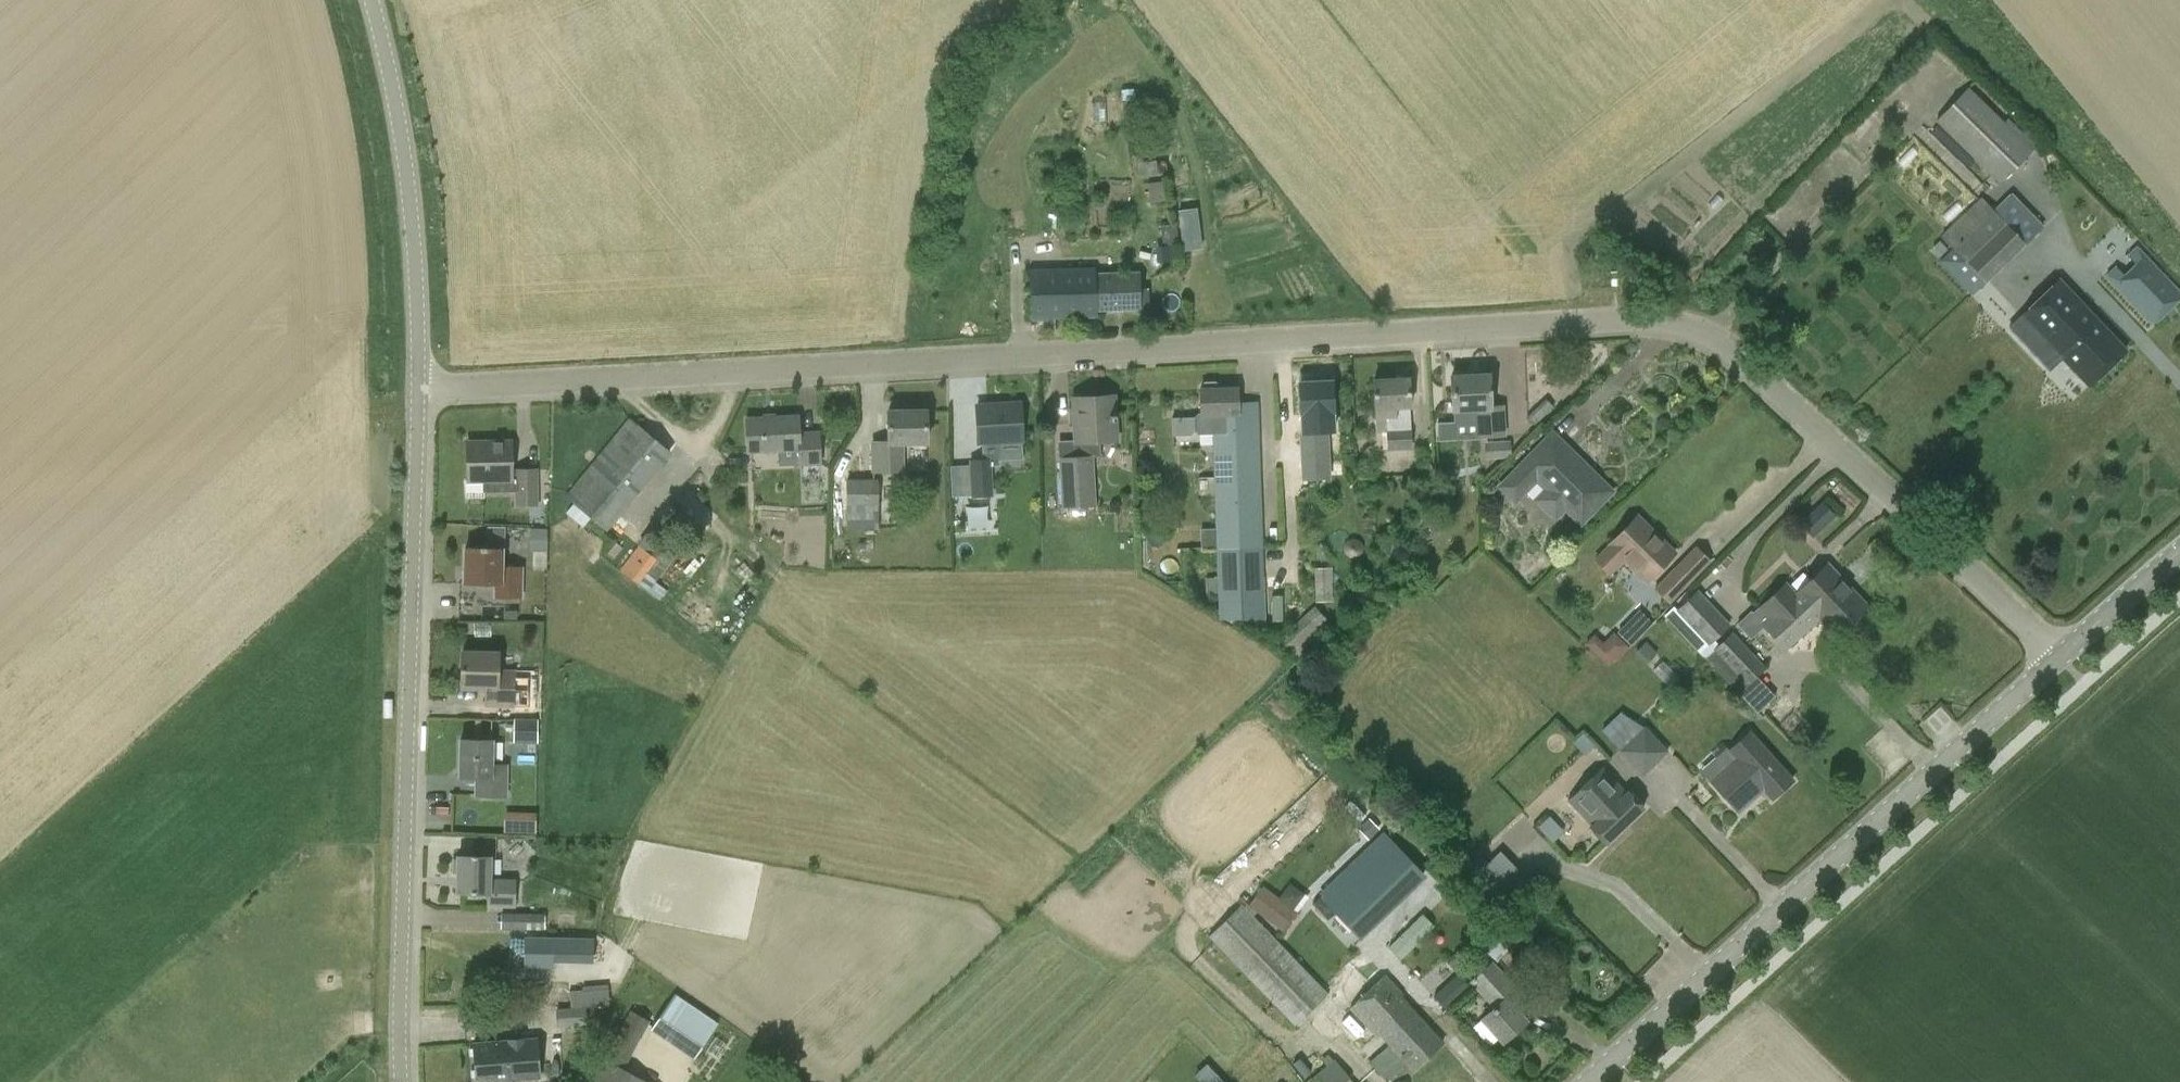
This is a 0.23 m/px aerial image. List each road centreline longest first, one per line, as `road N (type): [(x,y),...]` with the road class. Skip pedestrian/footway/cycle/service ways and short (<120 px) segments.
road 1 (unclassified): [(2058,659),(1737,354),(1686,324),(1652,318),(418,386)]
road 2 (tertiary): [(418,386),(408,1081)]
road 3 (tertiary): [(1588,1081),(2058,659)]
road 4 (tertiary): [(371,0),(411,214),(418,386)]
road 5 (tertiary): [(2058,659),(2179,551)]

